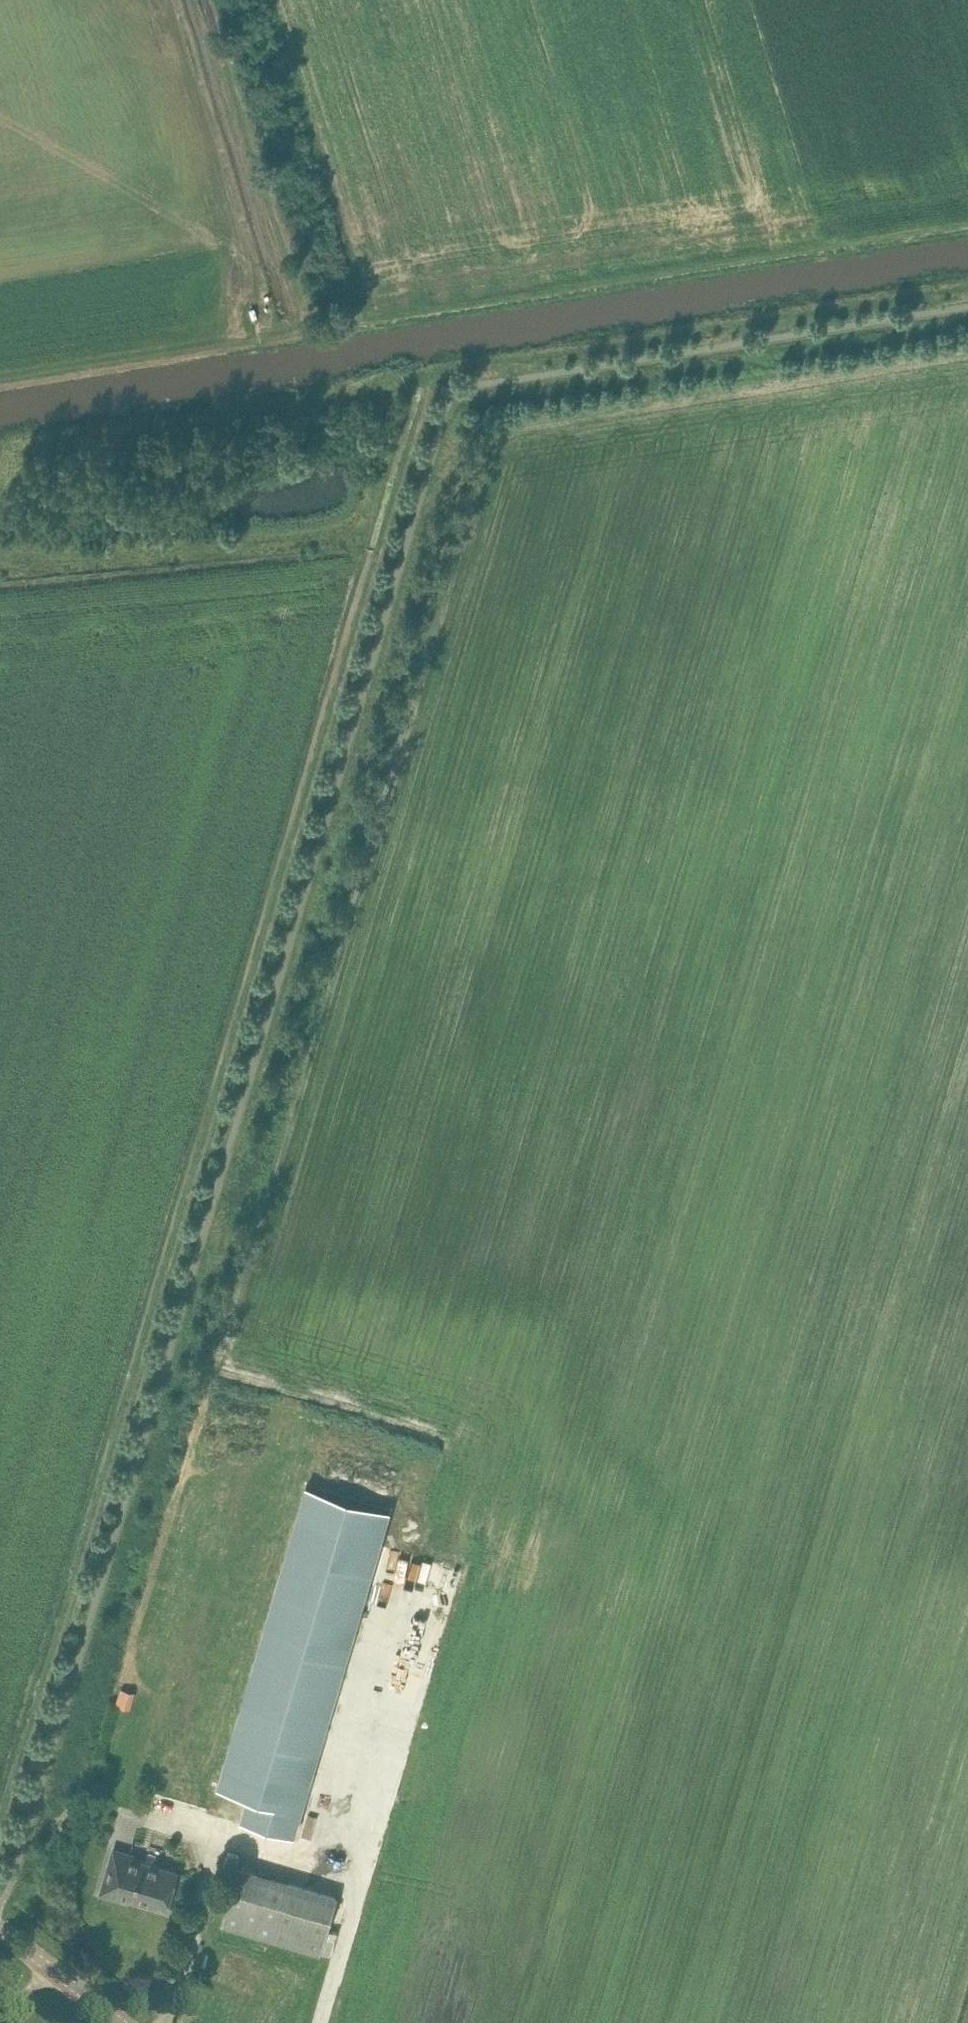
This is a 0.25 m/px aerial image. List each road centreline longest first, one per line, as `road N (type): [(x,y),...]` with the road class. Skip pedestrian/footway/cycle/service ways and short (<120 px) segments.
road 1 (unclassified): [(122,2022),(0,1928)]

